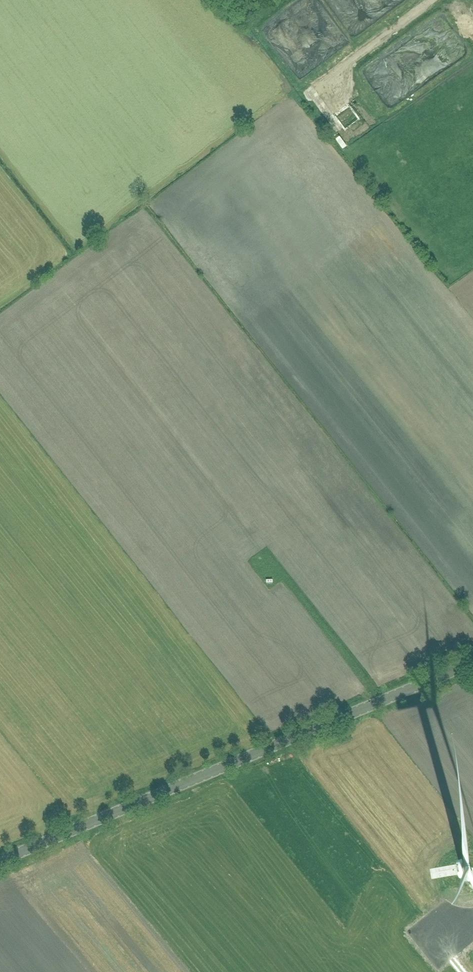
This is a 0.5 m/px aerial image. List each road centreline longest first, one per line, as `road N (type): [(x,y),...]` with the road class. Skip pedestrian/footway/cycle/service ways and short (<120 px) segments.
road 1 (unclassified): [(0,860),(472,663)]
road 2 (track): [(431,0),(321,83),(334,101)]

